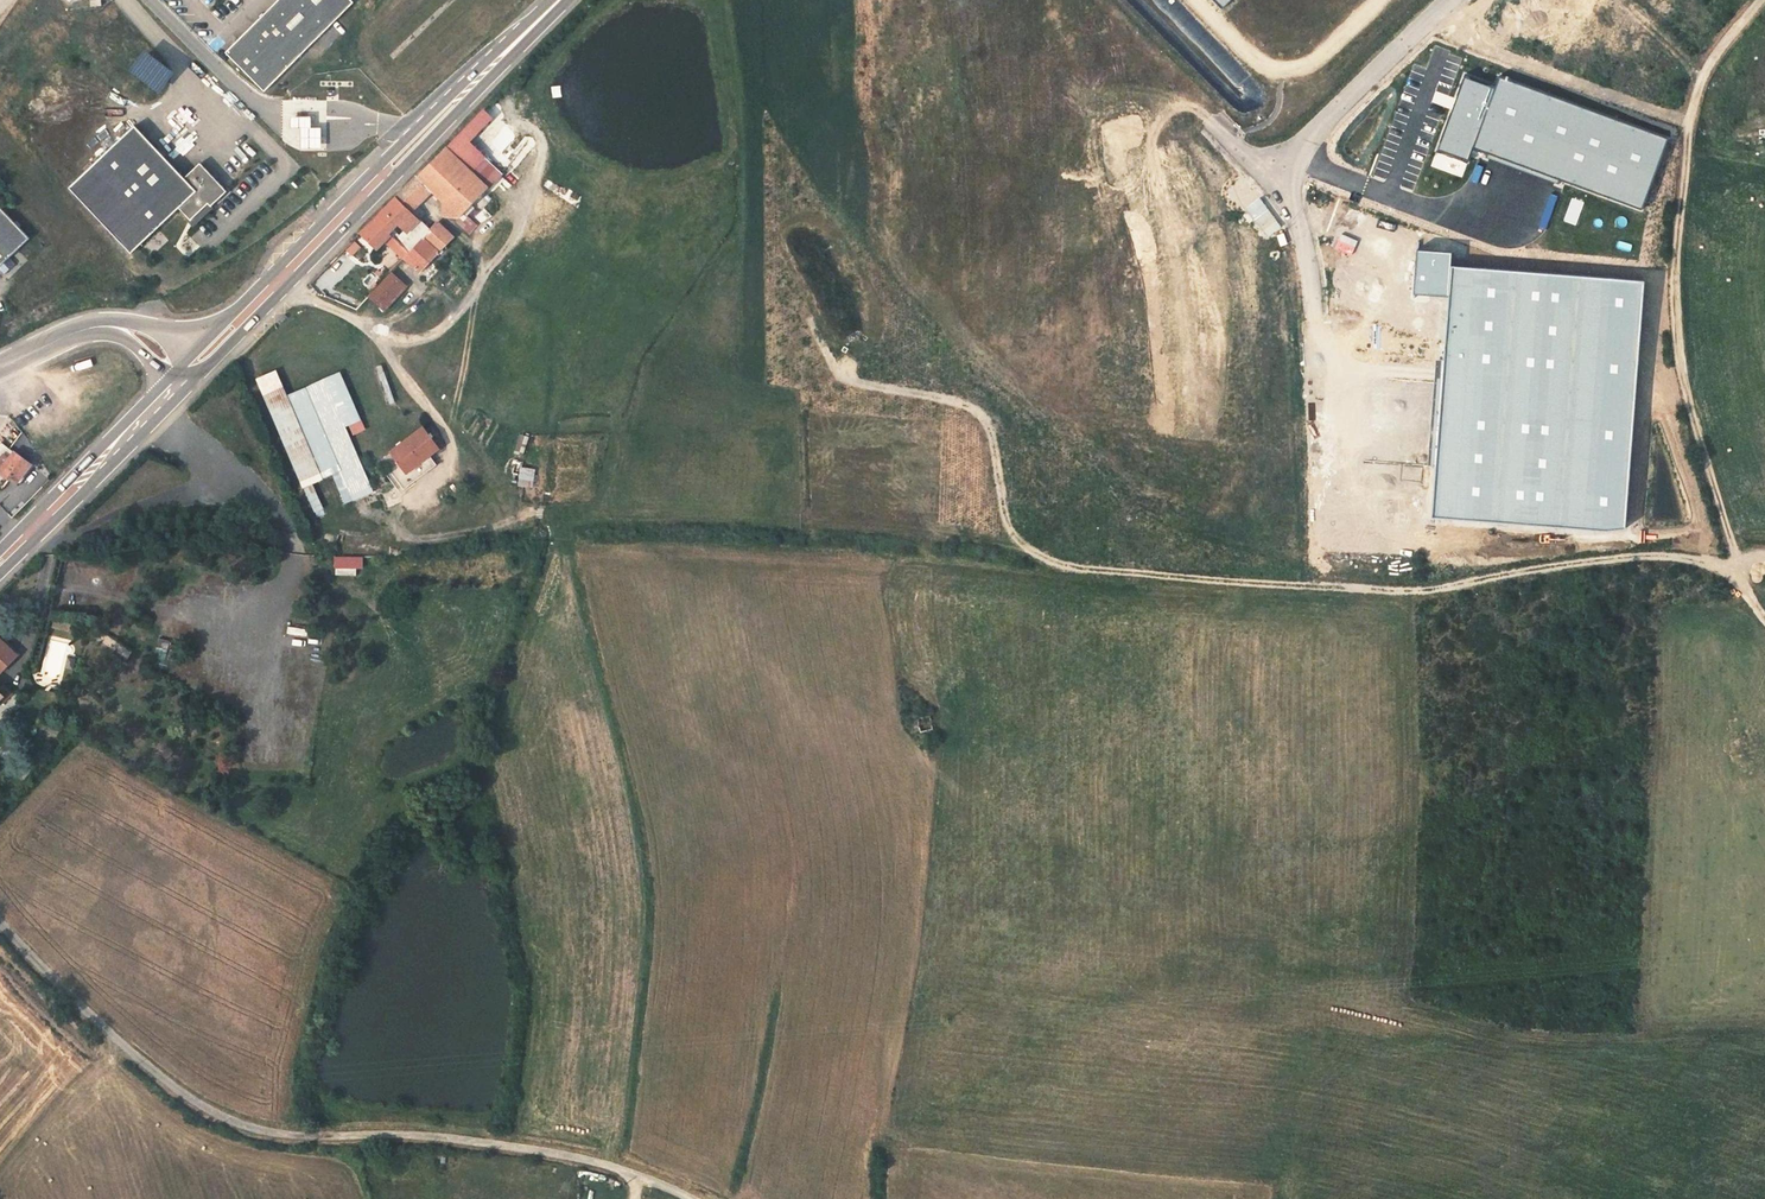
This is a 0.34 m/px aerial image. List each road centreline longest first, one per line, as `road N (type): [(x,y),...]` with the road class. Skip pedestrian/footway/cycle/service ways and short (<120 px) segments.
road 1 (track): [(844,373),(982,415),(1008,527),(1024,547),(1072,568),(1422,592),(1645,555),(1738,566)]
road 2 (track): [(0,914),(111,1034),(214,1111),(289,1136),(434,1135),(622,1169),(692,1198)]
road 3 (track): [(1764,610),(1738,566),(1680,370),(1677,246),(1689,123)]
road 4 (primary): [(249,311),(559,0)]
road 5 (track): [(1433,13),(1473,45),(1689,123)]
road 6 (unclassified): [(1274,167),(1446,0)]
road 7 (primary): [(0,560),(163,396)]
road 8 (unclassified): [(1689,123),(1712,59),(1759,0)]

